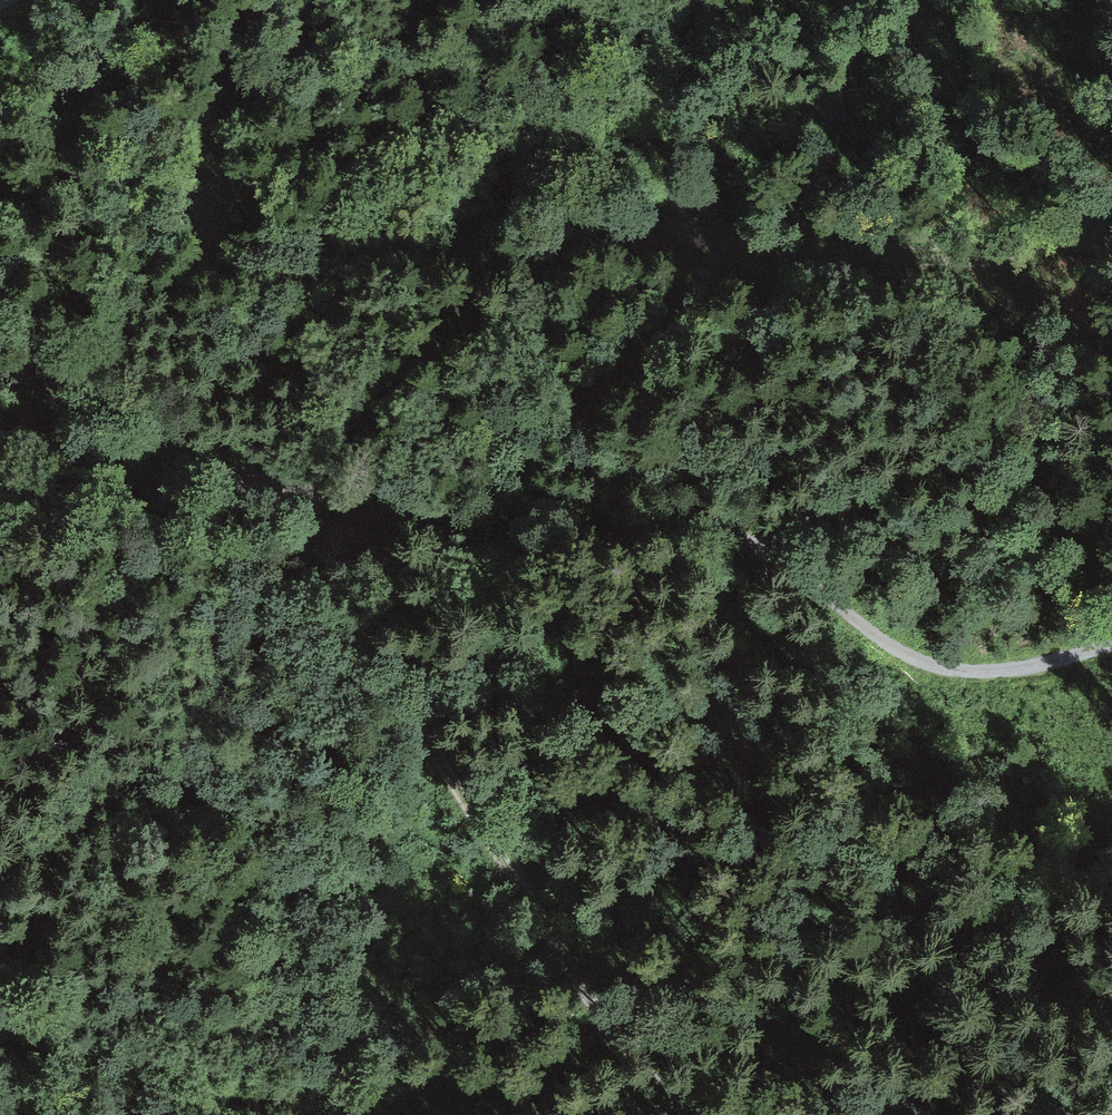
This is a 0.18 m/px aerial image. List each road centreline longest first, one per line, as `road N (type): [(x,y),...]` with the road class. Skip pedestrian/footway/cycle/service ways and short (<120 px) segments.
road 1 (track): [(1111,643),(1059,661),(976,673),(906,658),(758,546),(704,527),(496,546),(267,481),(188,467),(0,378)]
road 2 (track): [(690,1114),(551,944),(375,661),(188,467),(0,461)]
road 3 (track): [(681,109),(668,161),(674,206),(697,232),(736,251),(1018,251),(1111,241)]
road 4 (track): [(0,976),(28,1114)]

